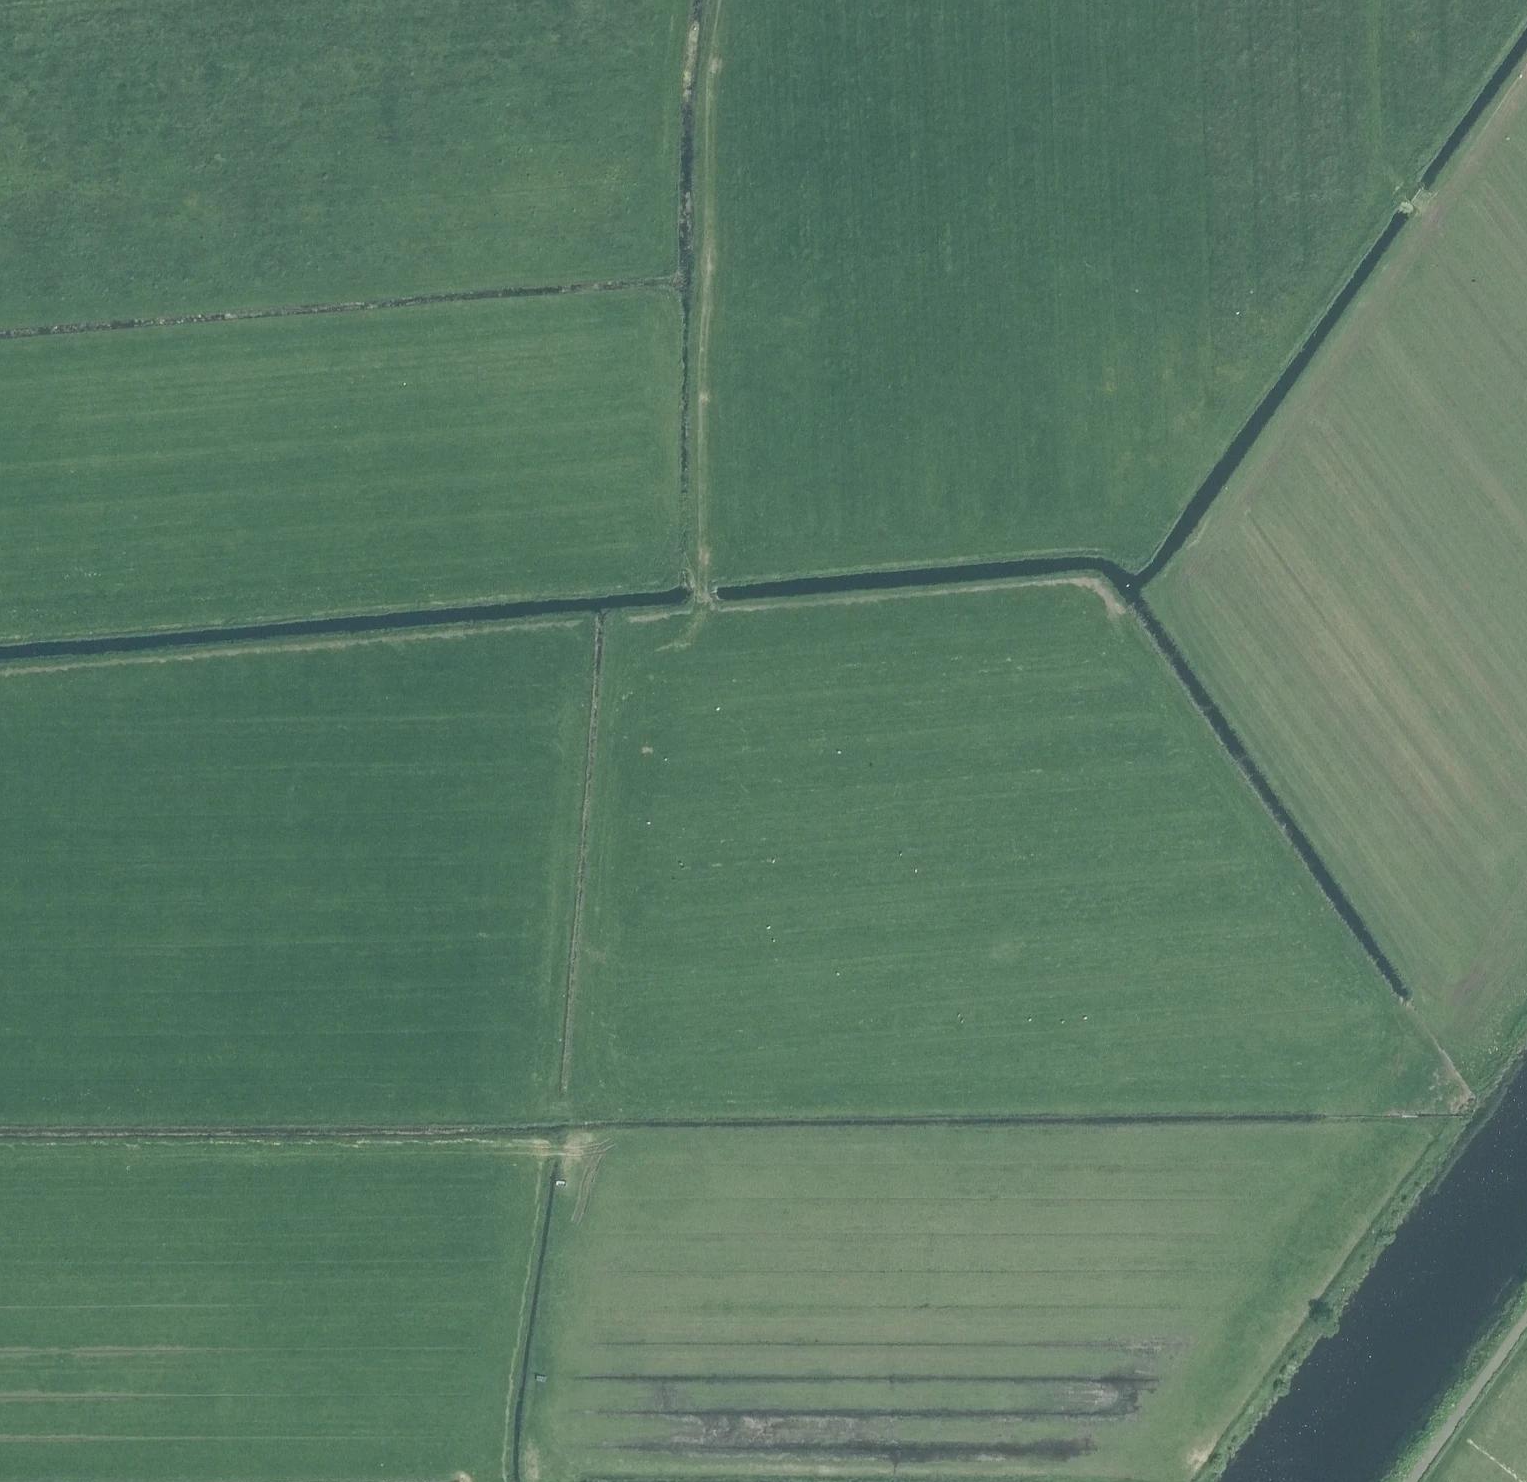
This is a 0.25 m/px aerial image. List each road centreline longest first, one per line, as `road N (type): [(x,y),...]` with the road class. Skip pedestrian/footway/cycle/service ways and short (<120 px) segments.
road 1 (unclassified): [(1526,1320),(1413,1481)]

